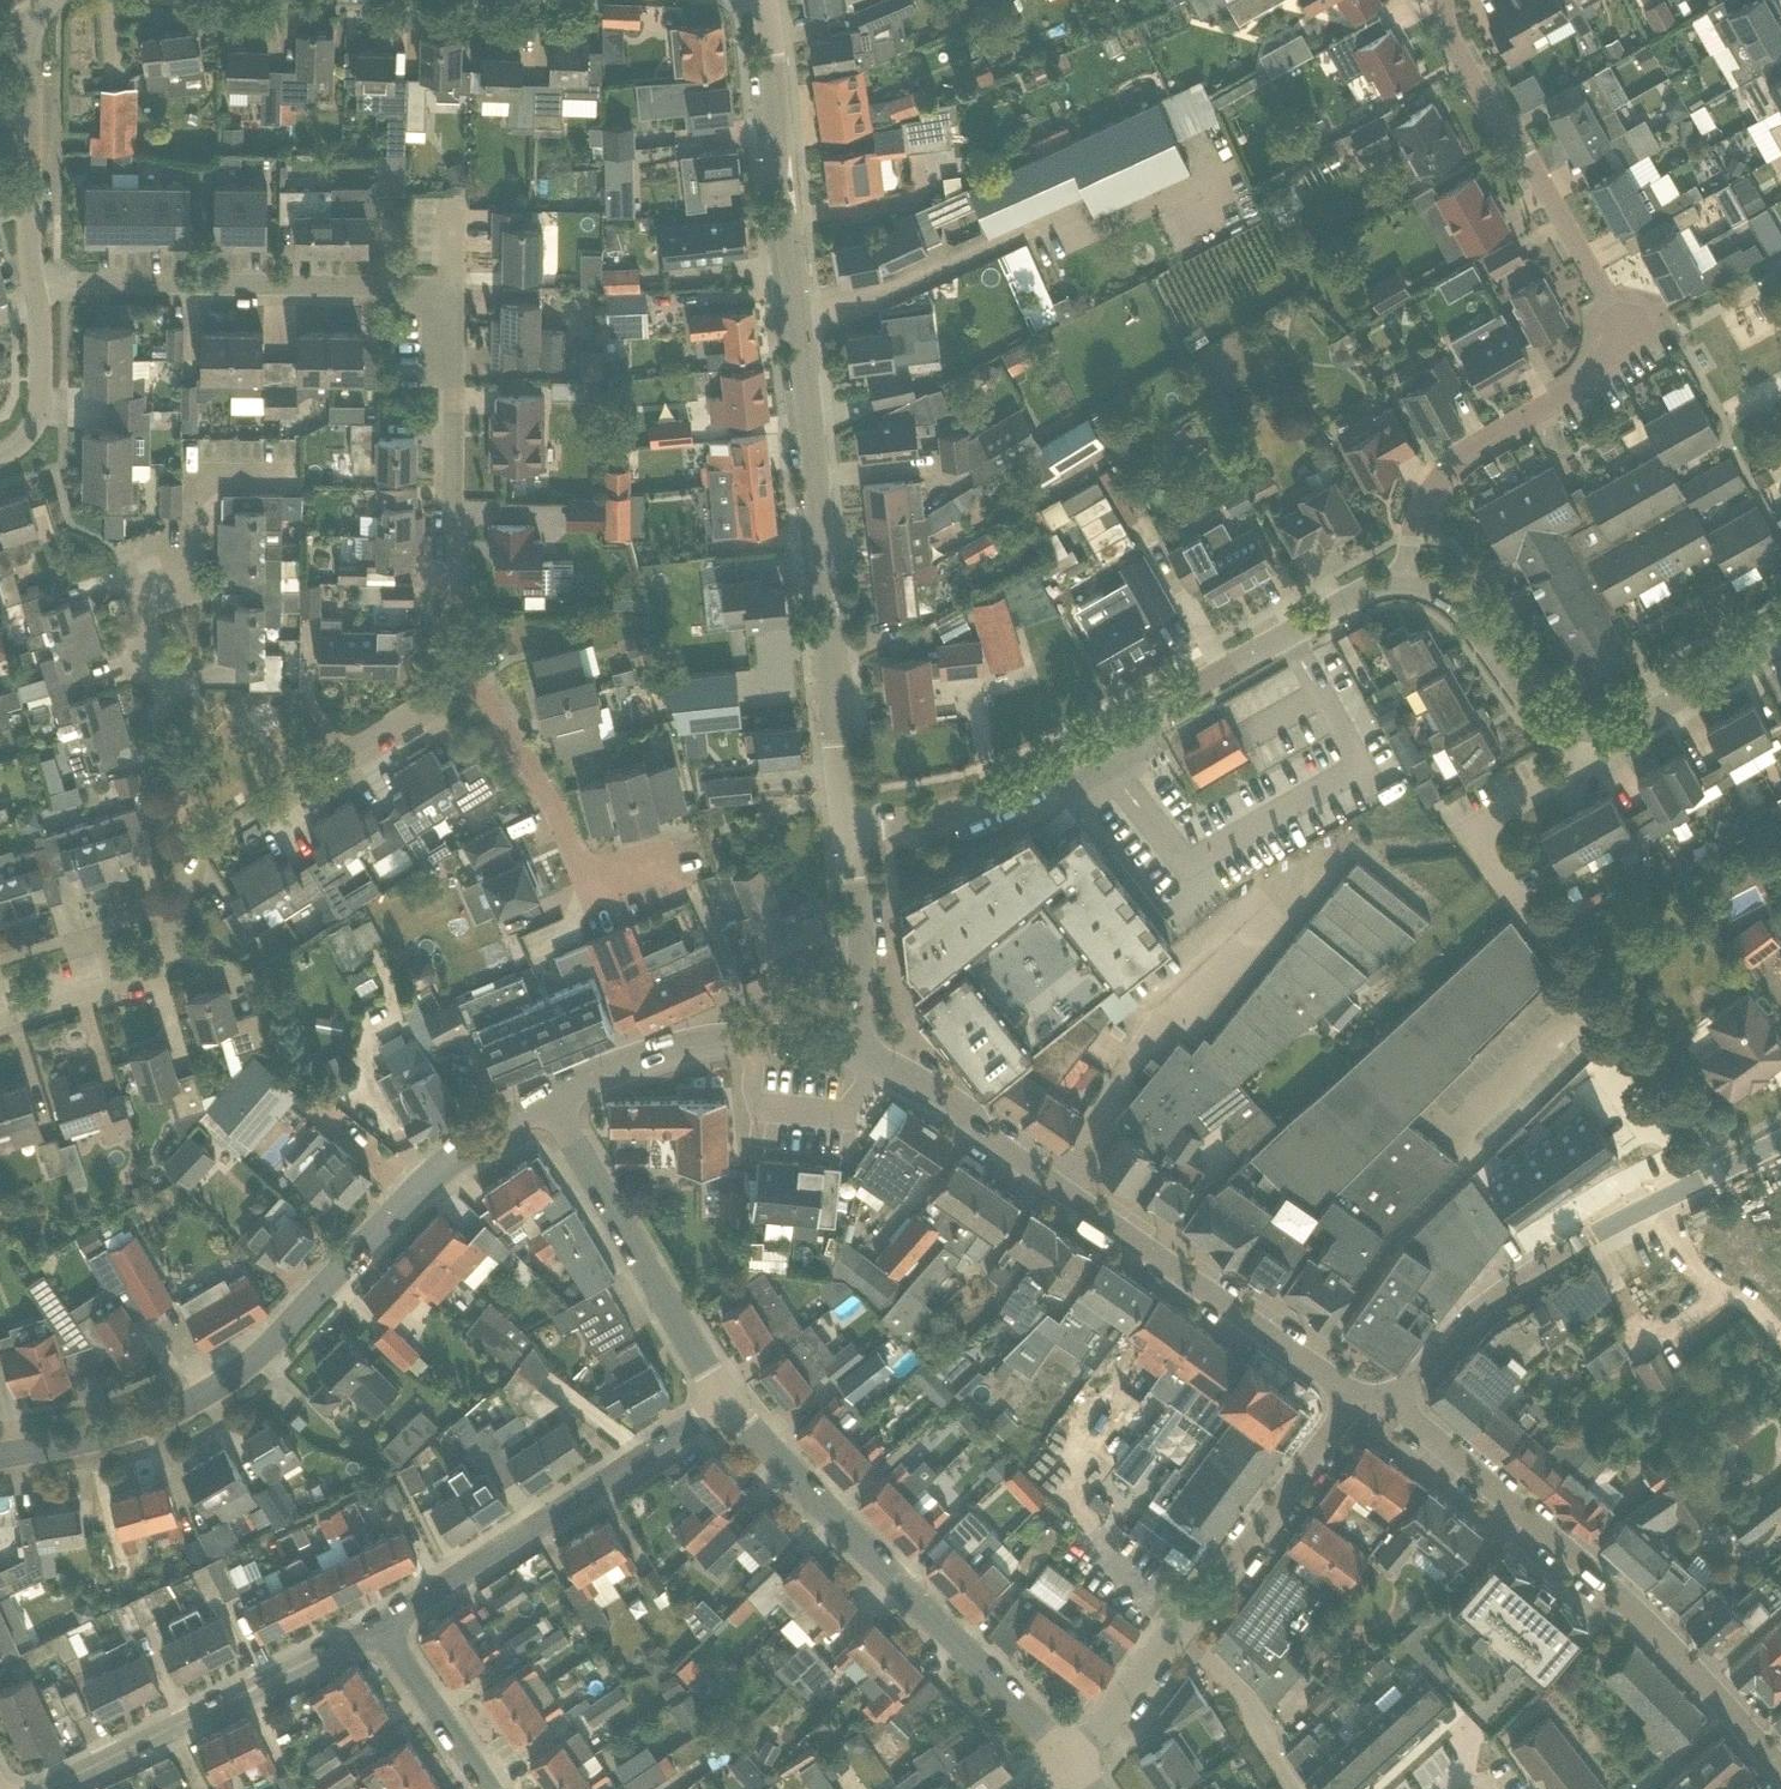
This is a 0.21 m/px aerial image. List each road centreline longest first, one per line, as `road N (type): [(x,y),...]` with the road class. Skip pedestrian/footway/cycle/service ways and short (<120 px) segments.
road 1 (tertiary): [(848,830),(772,64),(759,0)]
road 2 (residential): [(1403,583),(1414,509),(1447,456),(1601,373),(1616,341),(1608,304),(1465,71),(1448,0)]
road 3 (tertiary): [(0,1458),(137,1428),(201,1398),(258,1358),(450,1159),(548,1097)]
road 4 (tertiary): [(1354,1393),(979,1131),(955,1102),(897,1068),(845,1050)]
road 5 (residential): [(1403,583),(1345,605),(997,802),(943,822),(848,830)]
road 6 (residential): [(199,845),(124,612),(128,584),(193,565),(195,478),(291,478)]
road 7 (residential): [(1071,1764),(724,1403)]
road 8 (residential): [(1391,1404),(1458,1330),(1553,1259),(1780,1141)]
road 9 (residential): [(1780,641),(1625,727),(1586,736),(1549,725),(1463,615),(1403,583)]
road 10 (tertiary): [(1734,1713),(1645,1620),(1391,1404)]
road 11 (residential): [(454,308),(36,283)]
road 12 (residential): [(379,1627),(724,1403)]
road 13 (residential): [(452,674),(454,308)]
road 14 (residential): [(51,1788),(379,1627)]
road 15 (residential): [(724,1403),(548,1097)]
road 16 (residential): [(680,866),(608,888),(581,878),(513,740),(452,674)]
road 17 (tertiary): [(548,1097),(604,1070),(699,1046),(782,1039),(845,1050)]
road 18 (residential): [(199,845),(430,701),(452,674)]
road 19 (residential): [(1178,1633),(1354,1393)]
road 20 (residential): [(0,1016),(159,969),(199,845)]
road 21 (residential): [(36,283),(28,250),(28,47)]
road 22 (tertiary): [(845,1050),(861,943),(848,830)]
road 23 (residential): [(1293,1788),(1244,1694),(1178,1633)]
road 24 (residential): [(488,1788),(379,1627)]
road 25 (residential): [(0,457),(32,433),(40,405),(36,283)]
road 26 (residential): [(1071,1764),(1178,1633)]

